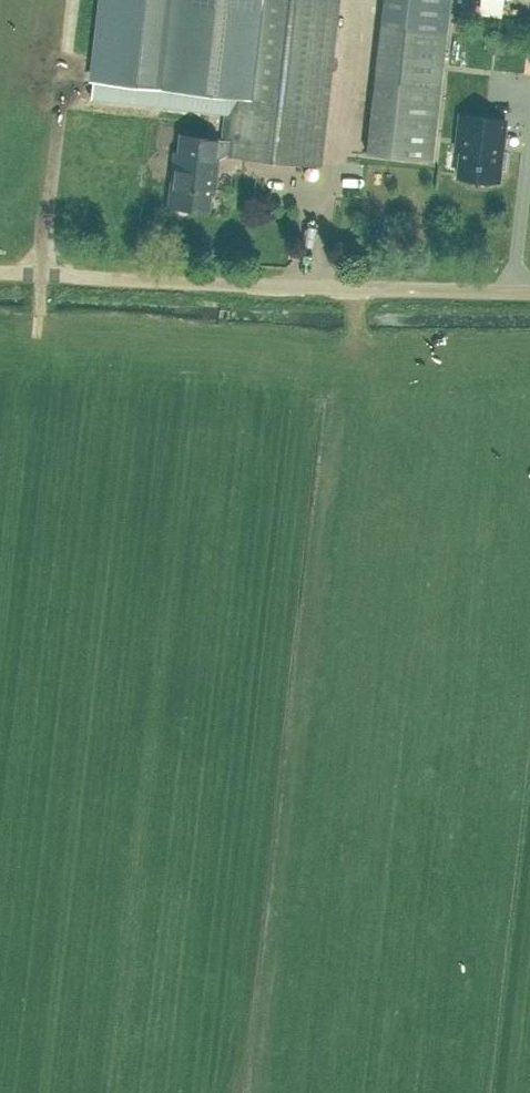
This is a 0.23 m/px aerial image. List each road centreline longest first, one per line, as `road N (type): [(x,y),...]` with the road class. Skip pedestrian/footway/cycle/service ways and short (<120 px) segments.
road 1 (unclassified): [(0,272),(529,290)]

